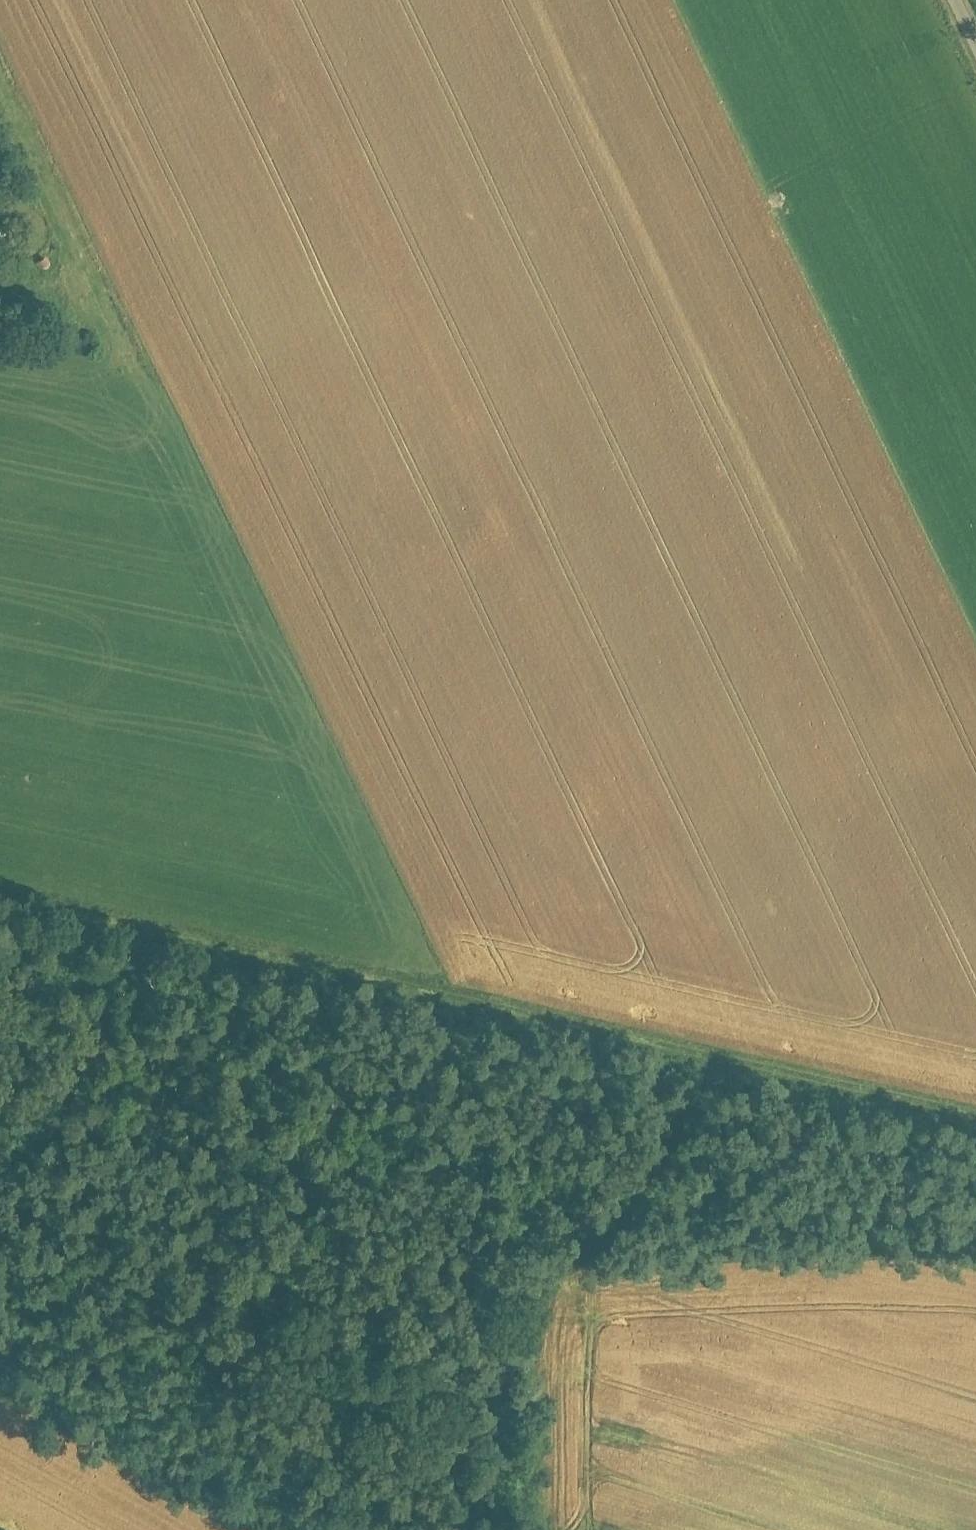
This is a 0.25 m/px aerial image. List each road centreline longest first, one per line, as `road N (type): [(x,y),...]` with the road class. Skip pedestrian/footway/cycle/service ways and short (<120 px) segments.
road 1 (track): [(975,1123),(0,882)]
road 2 (track): [(550,1529),(584,1488),(554,1362),(645,1168),(708,1055)]

